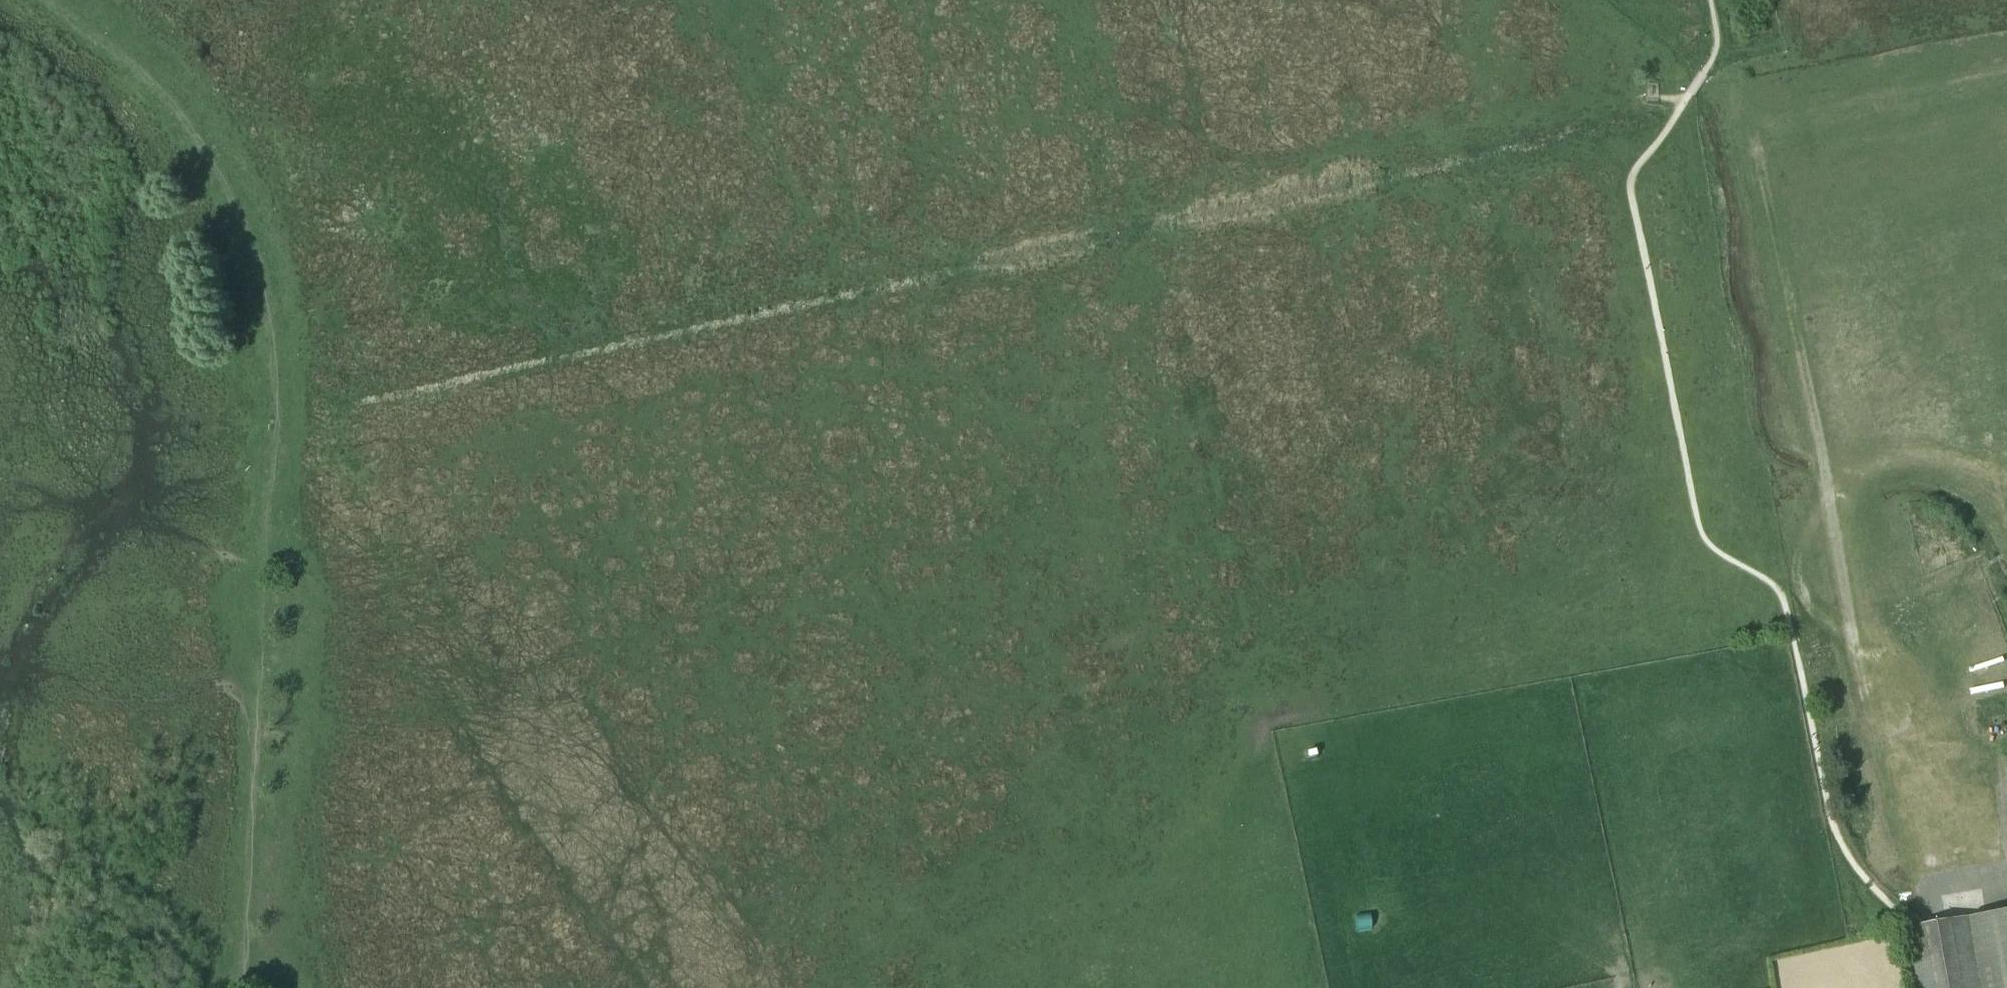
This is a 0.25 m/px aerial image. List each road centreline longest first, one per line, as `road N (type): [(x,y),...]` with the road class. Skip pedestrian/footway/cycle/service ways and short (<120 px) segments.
road 1 (track): [(2006,69),(1782,118),(1759,133),(1754,152),(1823,461),(1855,653),(1911,864),(1932,884)]
road 2 (track): [(1829,497),(1793,574),(1800,596),(1855,653)]

